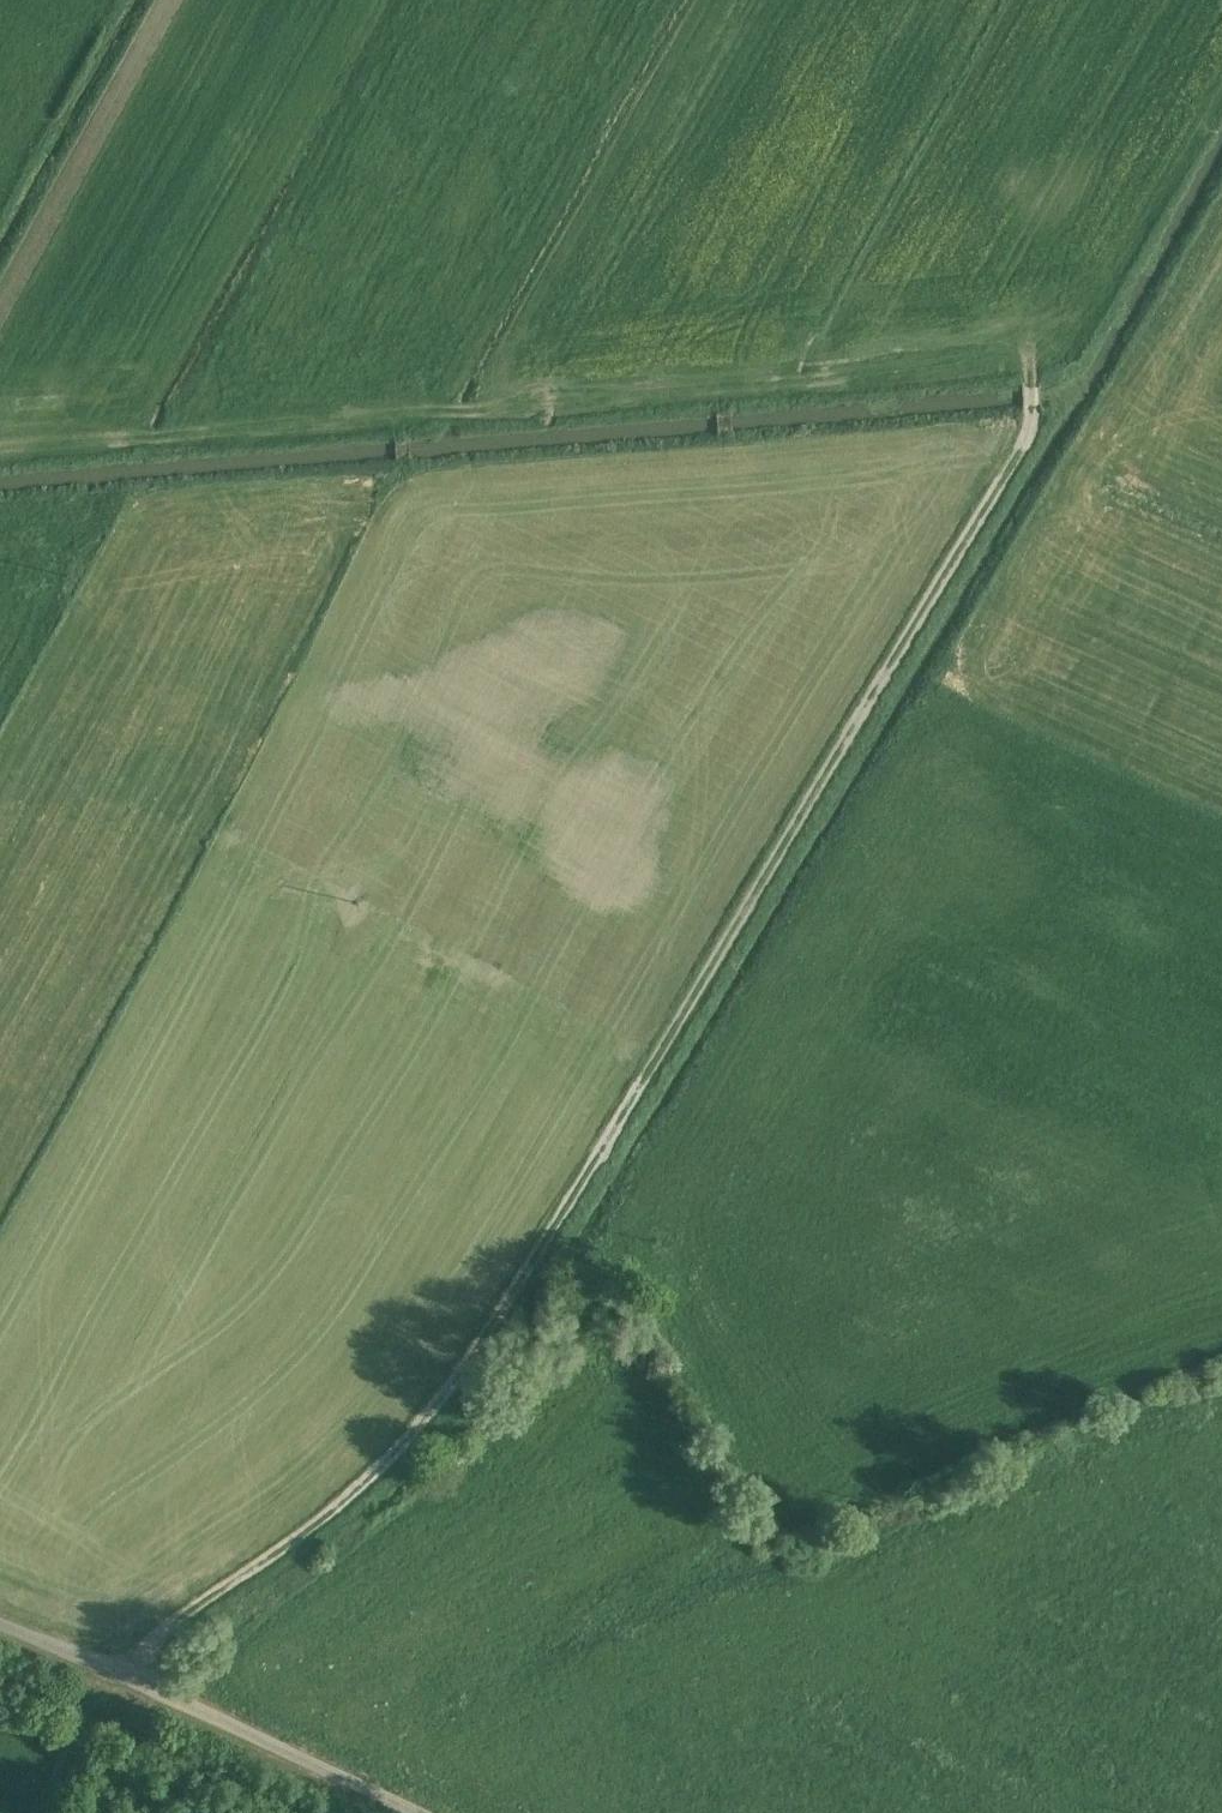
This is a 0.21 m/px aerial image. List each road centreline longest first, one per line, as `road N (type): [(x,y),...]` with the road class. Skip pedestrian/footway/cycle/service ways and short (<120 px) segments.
road 1 (track): [(0,1617),(412,1812)]

